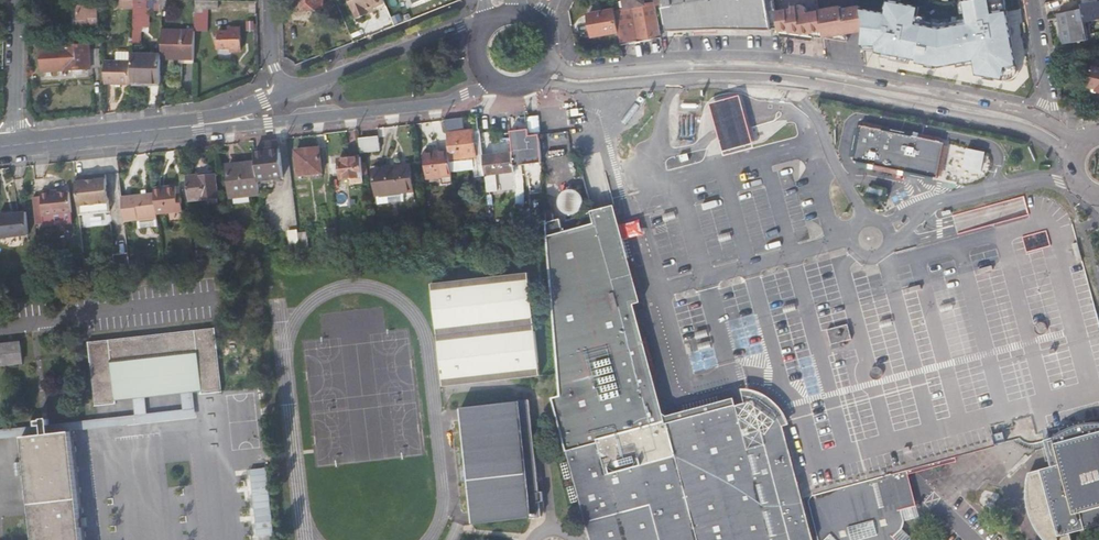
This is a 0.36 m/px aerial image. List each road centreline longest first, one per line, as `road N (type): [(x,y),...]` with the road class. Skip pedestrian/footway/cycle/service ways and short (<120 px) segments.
road 1 (secondary): [(537,77),(579,86),(709,78),(818,86),(1010,124),(1072,162)]
road 2 (secondary): [(1045,121),(976,100),(783,67),(592,75),(547,64)]
road 3 (secondary): [(172,128),(448,102),(496,82)]
road 4 (secondary): [(488,25),(461,24),(292,92)]
road 5 (secondary): [(172,128),(15,144)]
road 6 (residential): [(18,0),(15,144)]
road 7 (secondary): [(292,92),(172,128)]
road 8 (residential): [(1032,0),(1048,90),(1045,121)]

